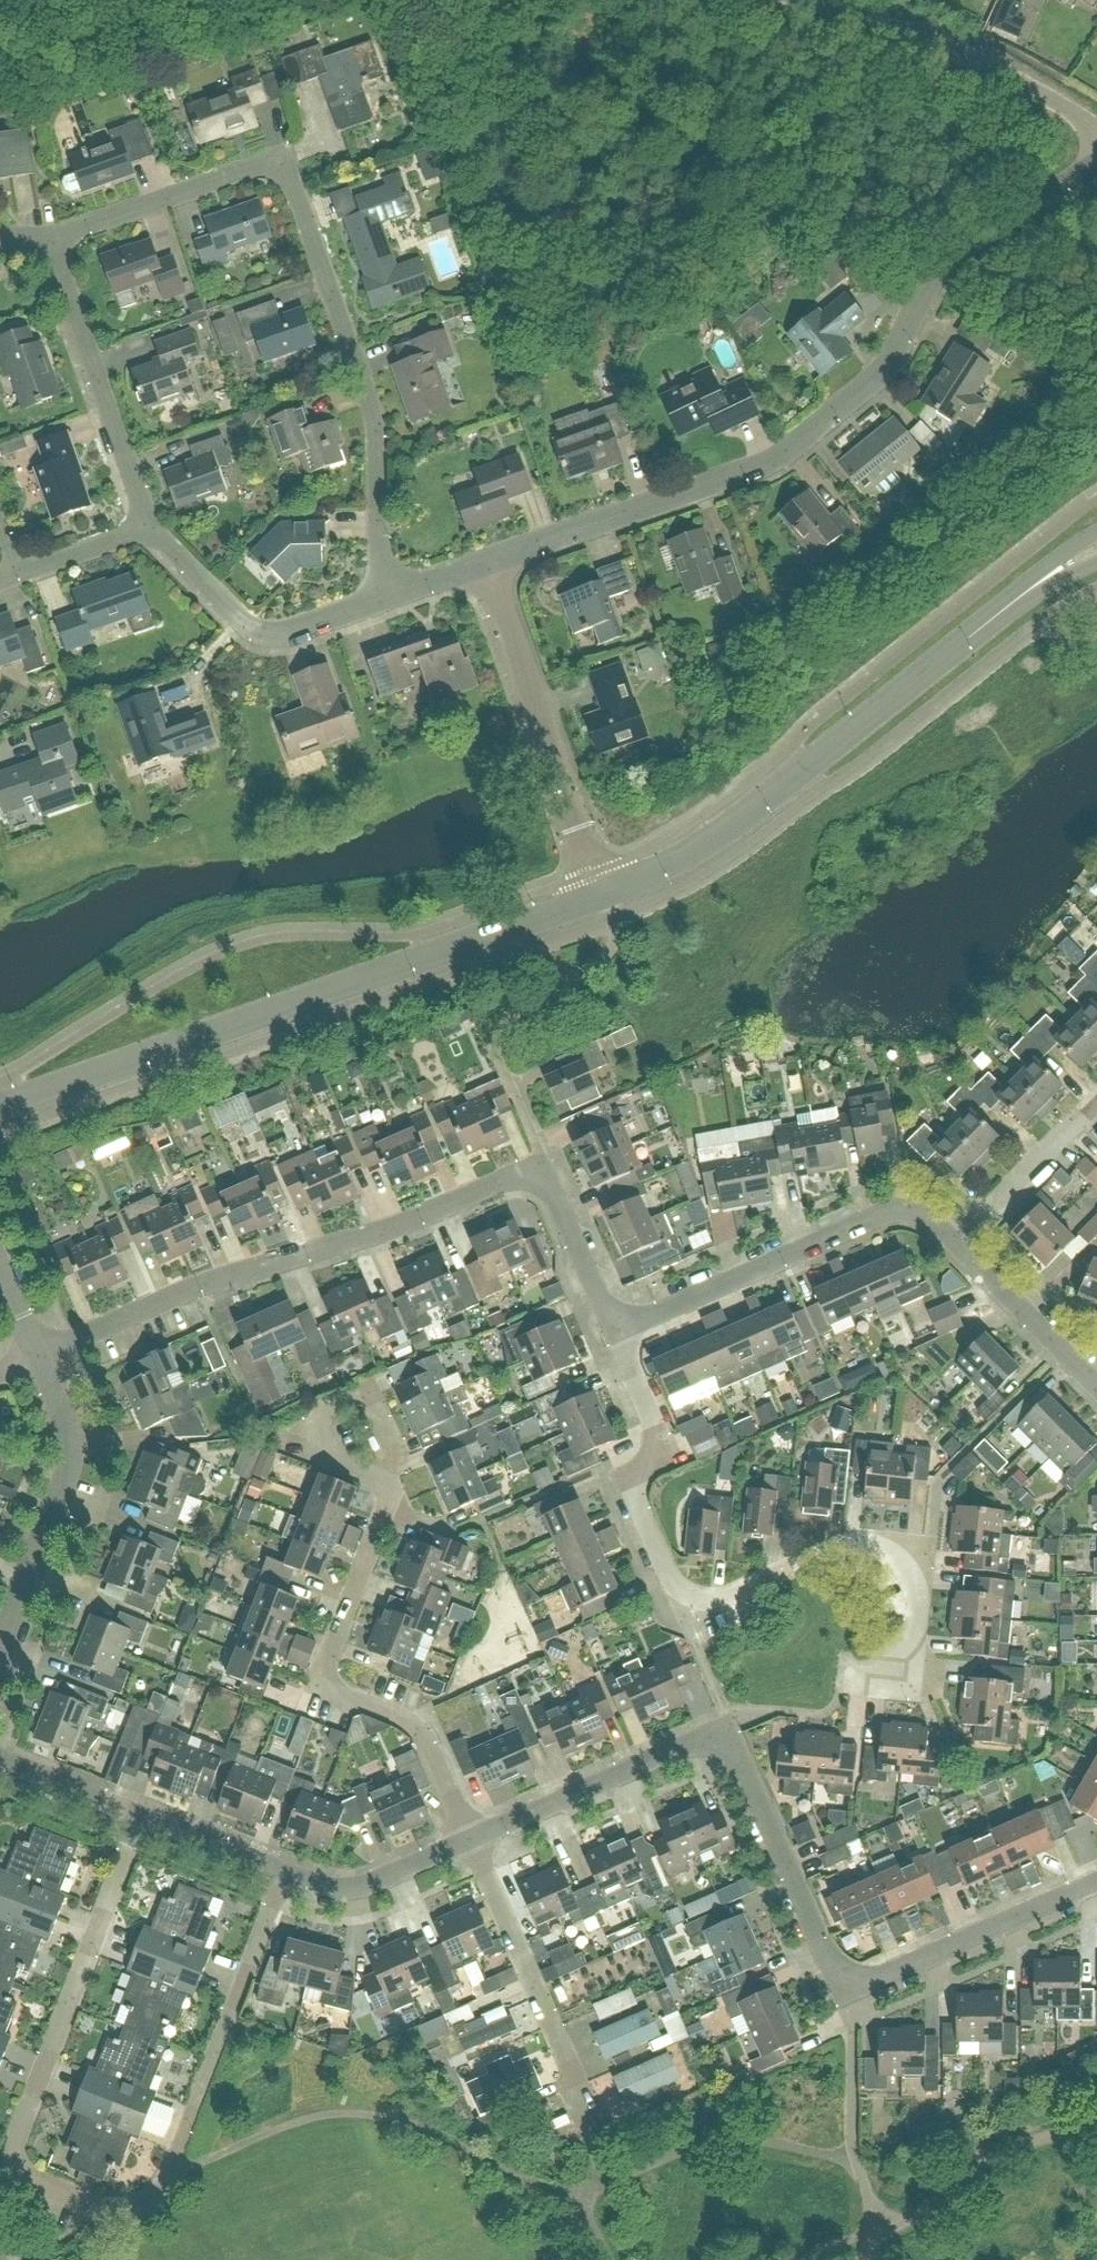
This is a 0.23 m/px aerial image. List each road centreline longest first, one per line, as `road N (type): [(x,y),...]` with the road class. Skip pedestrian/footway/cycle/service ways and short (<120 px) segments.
road 1 (residential): [(285,1870),(167,2175),(145,2201),(116,2209),(6,2166),(140,1819)]
road 2 (residential): [(1096,1881),(846,1990),(725,1727),(471,1840)]
road 3 (residential): [(1096,163),(948,262),(885,370),(790,452),(486,564)]
road 4 (residential): [(50,239),(253,167),(297,186),(377,423),(387,602)]
road 5 (residential): [(614,1332),(659,1438),(636,1481),(639,1508),(676,1586),(701,1599),(735,1595),(834,1548),(861,1544),(888,1550),(907,1565),(918,1584),(914,1630),(865,1686)]
road 6 (tertiary): [(0,1110),(606,894)]
road 7 (residential): [(38,1356),(199,1287),(403,1225),(511,1178),(540,1178)]
road 8 (tertiary): [(606,894),(677,862),(1033,590)]
road 9 (residential): [(394,1487),(318,1684),(420,1726),(471,1840)]
road 10 (residential): [(614,1332),(896,1210),(928,1218),(953,1243)]
road 11 (unclassified): [(606,894),(486,564)]
road 12 (unclassified): [(1096,128),(967,58),(802,0)]
road 13 (residential): [(593,2132),(471,1840)]
road 14 (unclassified): [(0,1651),(74,1462),(73,1435),(38,1356)]
road 15 (residential): [(150,530),(50,239)]
road 16 (residential): [(387,602),(288,636),(259,633),(150,530)]
road 17 (residential): [(394,1487),(301,1449),(312,1424),(366,1398),(398,1465)]
road 18 (residential): [(1096,1098),(953,1243)]
road 19 (residential): [(471,1840),(347,1893),(285,1870)]
road 20 (residential): [(953,1243),(1096,1382)]
road 21 (residential): [(540,1178),(556,1194),(614,1332)]
road 22 (residential): [(285,1870),(140,1819)]
road 23 (residential): [(140,1819),(0,1759)]
road 24 (residential): [(150,530),(21,574)]

